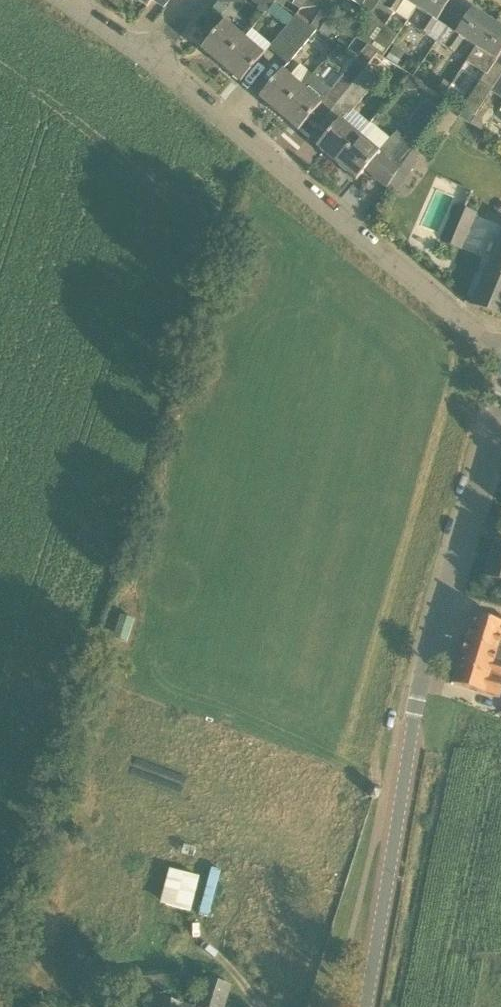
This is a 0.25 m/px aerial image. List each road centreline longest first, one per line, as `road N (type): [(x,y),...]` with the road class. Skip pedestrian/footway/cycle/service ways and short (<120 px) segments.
road 1 (tertiary): [(365,1006),(388,833),(453,557),(500,402)]
road 2 (unclassified): [(500,344),(147,61)]

